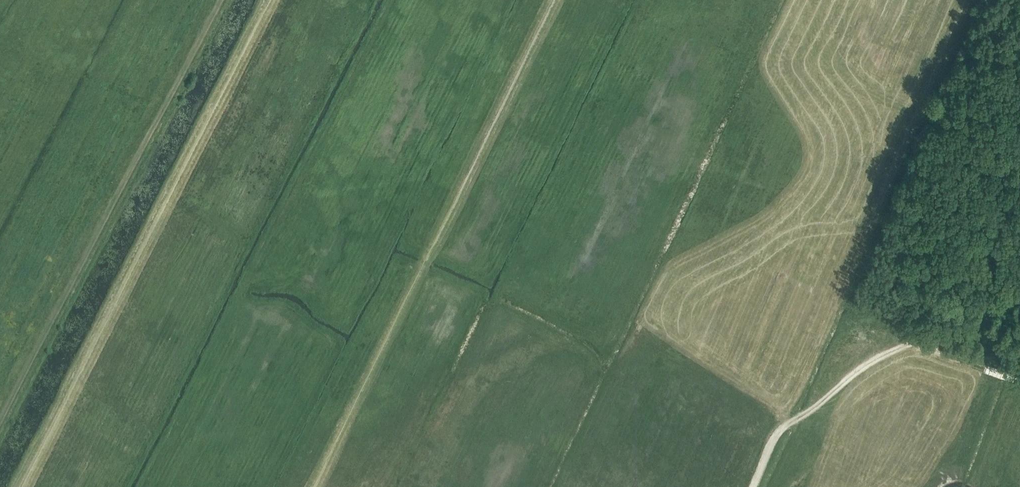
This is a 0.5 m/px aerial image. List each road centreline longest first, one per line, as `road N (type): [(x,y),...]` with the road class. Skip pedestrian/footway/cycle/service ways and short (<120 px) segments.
road 1 (track): [(754,486),(782,428),(866,366),(926,338)]

